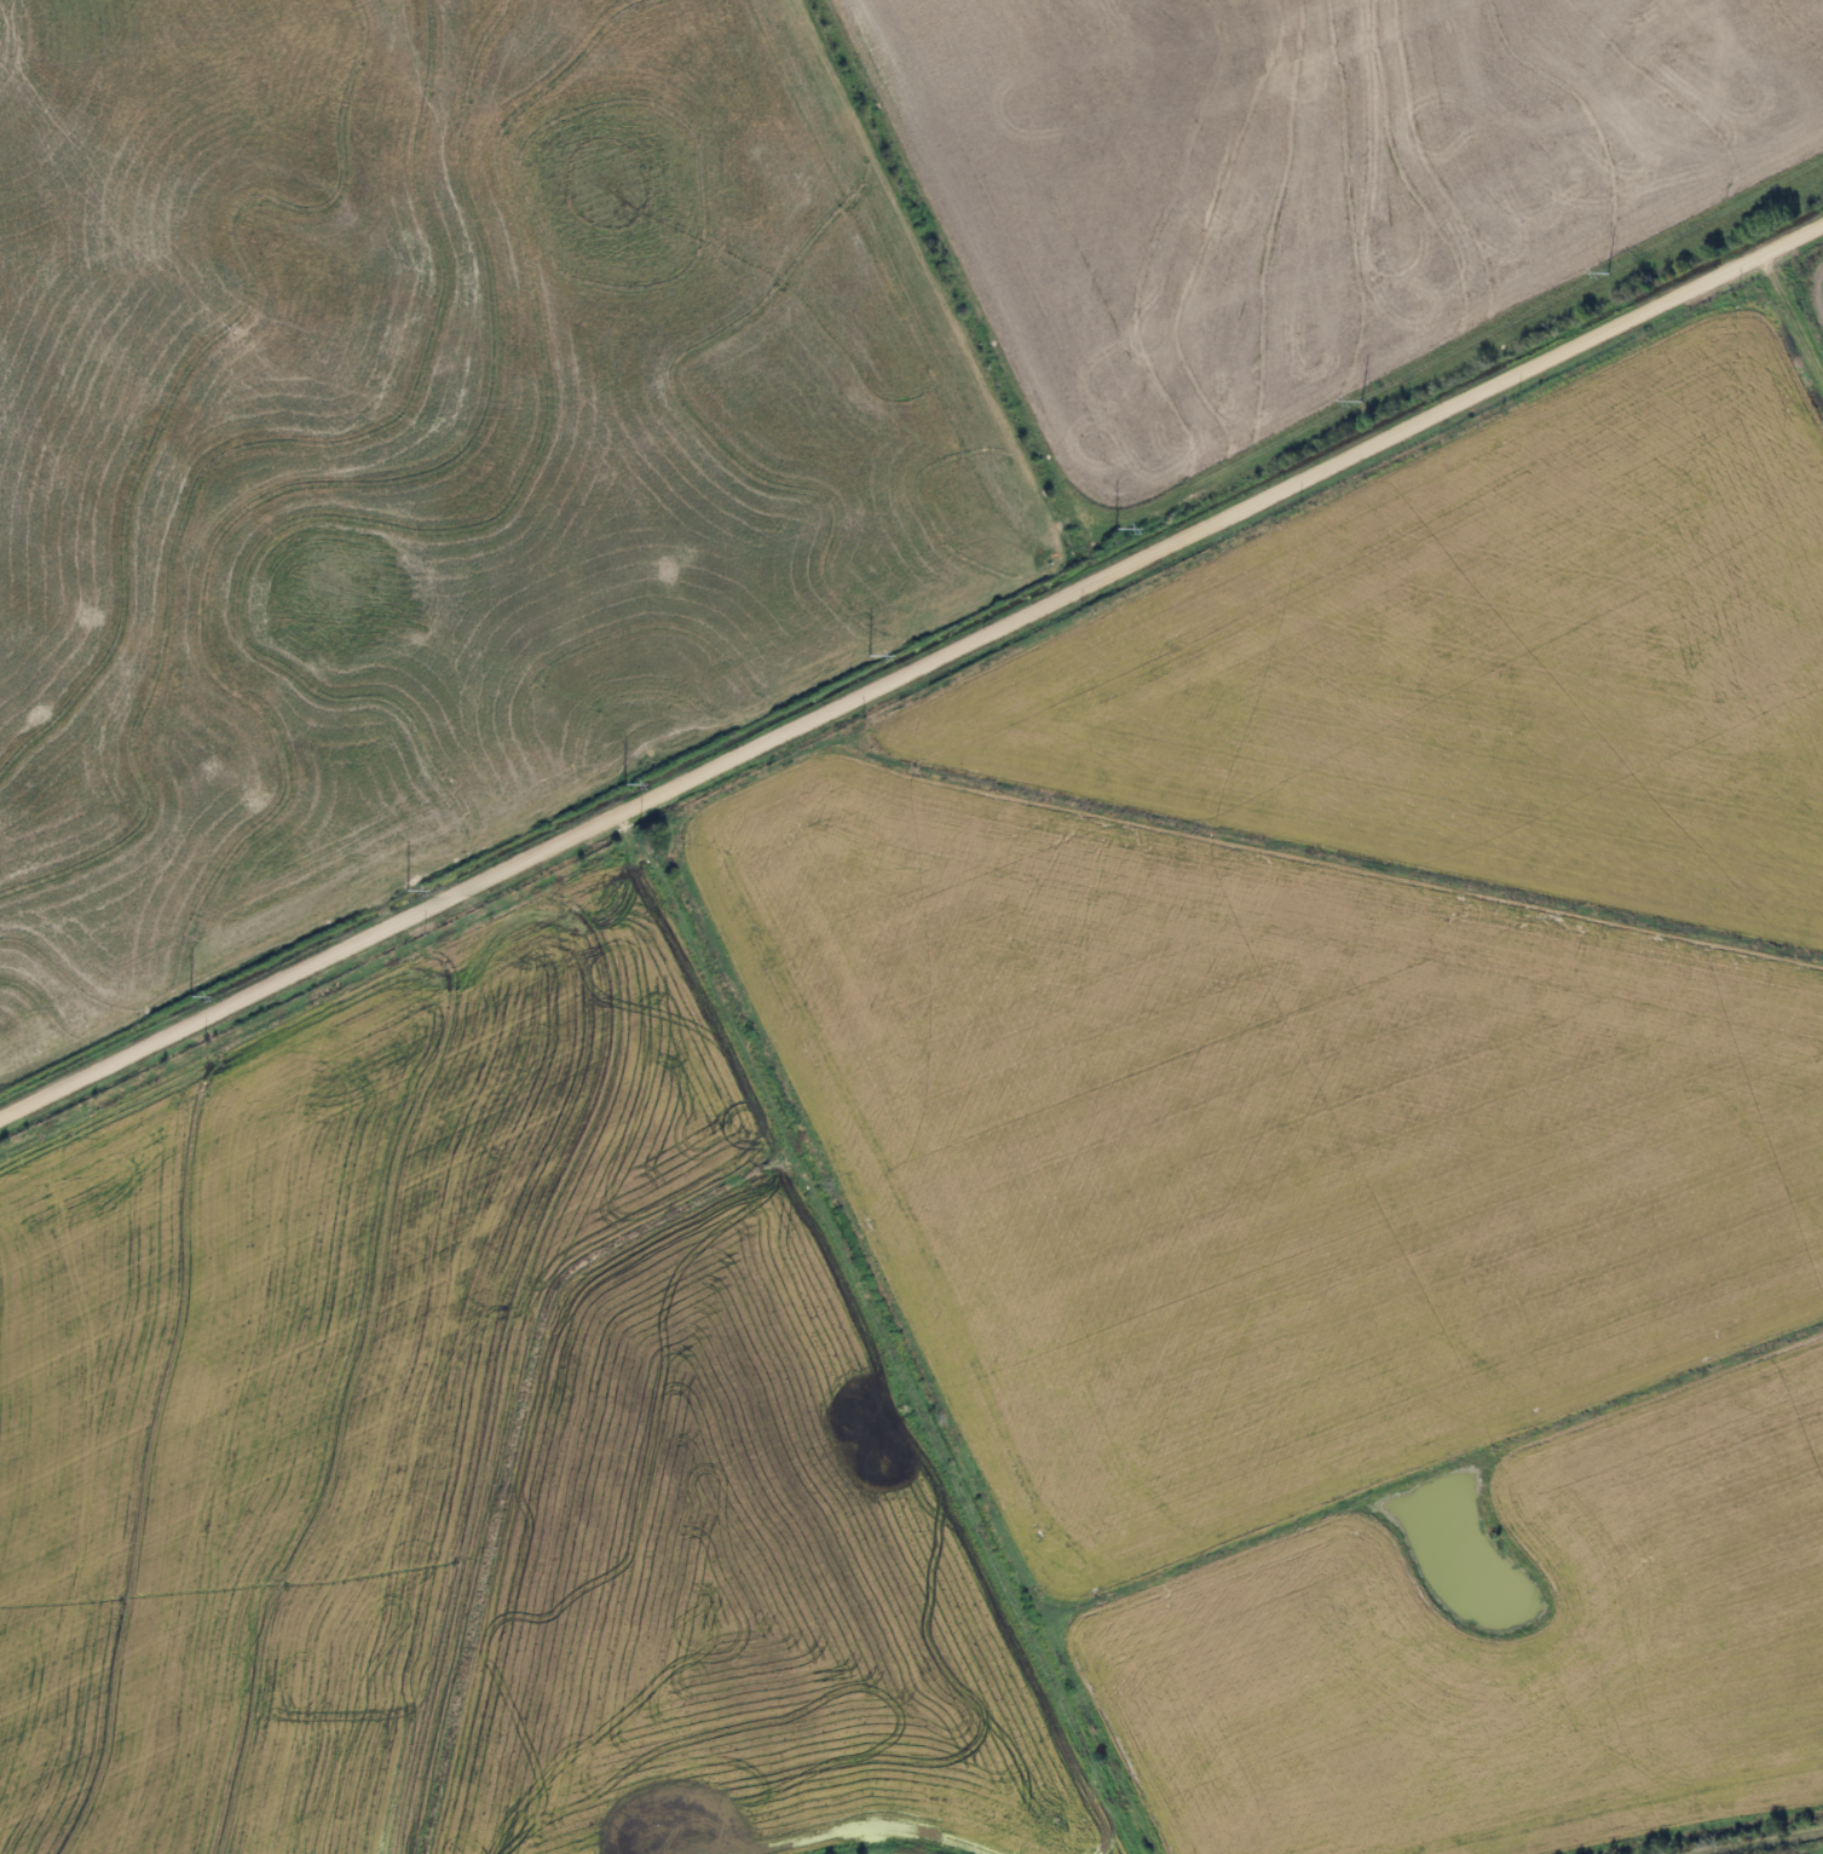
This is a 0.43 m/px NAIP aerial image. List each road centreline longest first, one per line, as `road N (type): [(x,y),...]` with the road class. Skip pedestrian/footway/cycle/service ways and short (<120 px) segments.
road 1 (residential): [(1822,223),(0,1115)]

